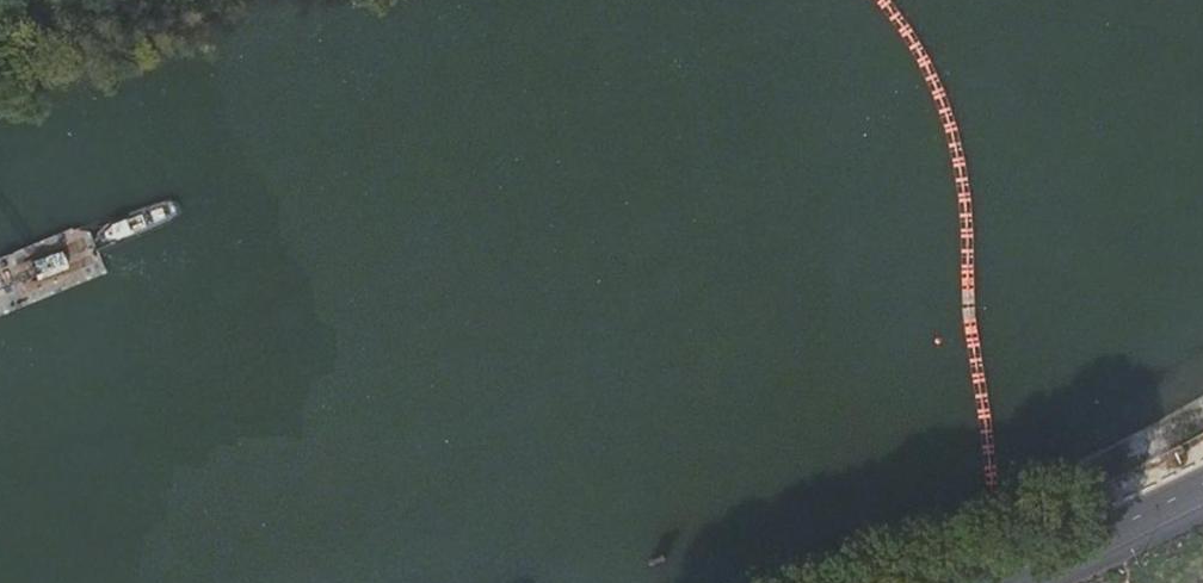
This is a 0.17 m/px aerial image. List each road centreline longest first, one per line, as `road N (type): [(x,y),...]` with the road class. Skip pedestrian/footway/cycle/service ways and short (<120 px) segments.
road 1 (primary): [(1202,499),(1025,582)]

